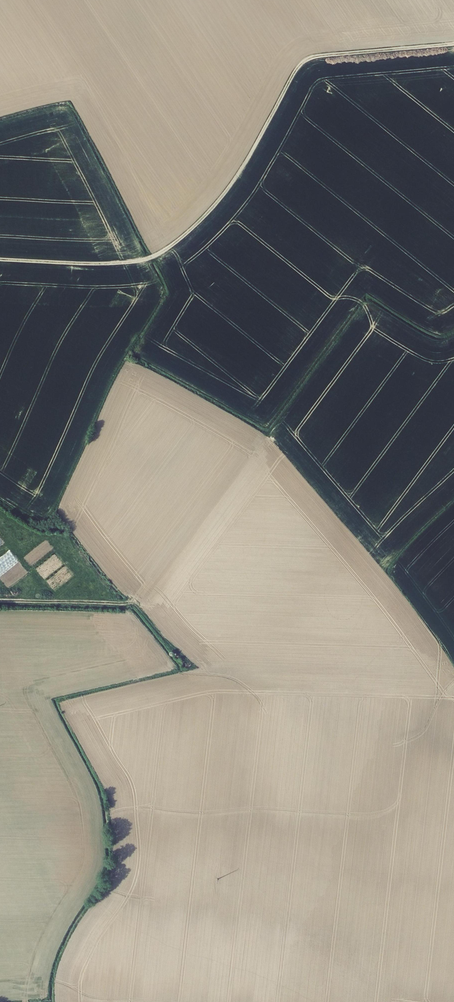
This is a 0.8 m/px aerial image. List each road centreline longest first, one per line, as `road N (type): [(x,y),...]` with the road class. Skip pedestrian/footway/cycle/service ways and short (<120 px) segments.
road 1 (track): [(0,259),(100,266),(162,251),(215,204),(304,59),(453,45)]
road 2 (track): [(0,602),(131,604)]

